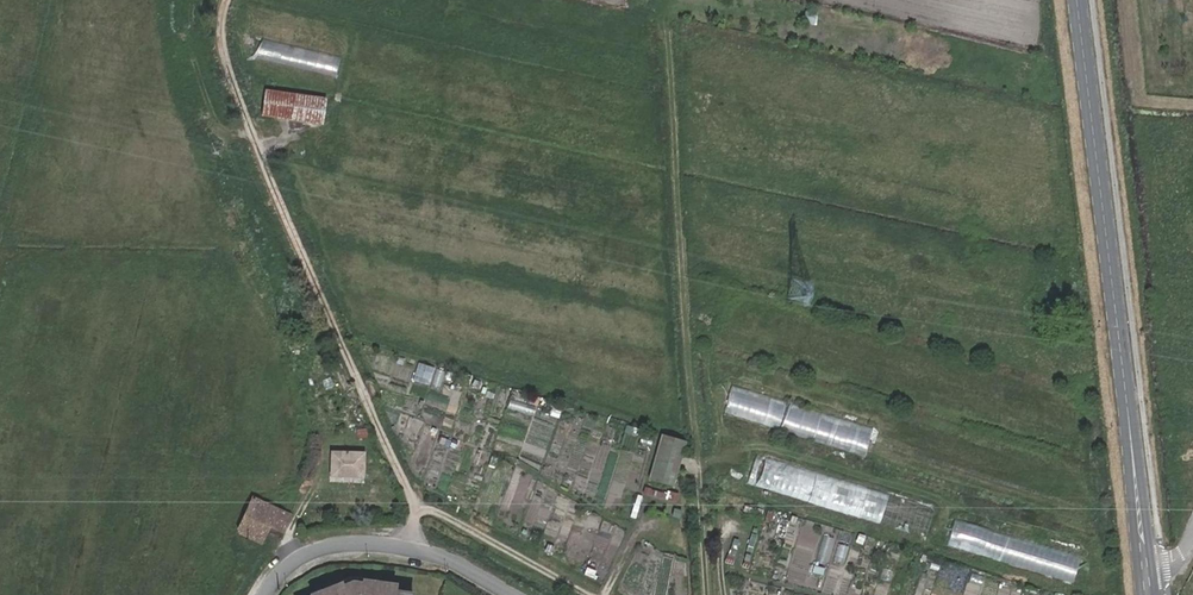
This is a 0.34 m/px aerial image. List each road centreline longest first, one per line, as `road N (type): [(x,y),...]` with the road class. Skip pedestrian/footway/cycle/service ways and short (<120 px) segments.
road 1 (track): [(227,0),(221,25),(231,78),(413,501),(409,546)]
road 2 (secondary): [(1078,0),(1145,566)]
road 3 (residential): [(266,594),(307,555),(371,542),(455,561),(513,594)]
road 4 (track): [(586,594),(450,518),(415,509)]
road 5 (track): [(707,594),(697,465)]
road 6 (track): [(295,563),(285,545),(325,454)]

